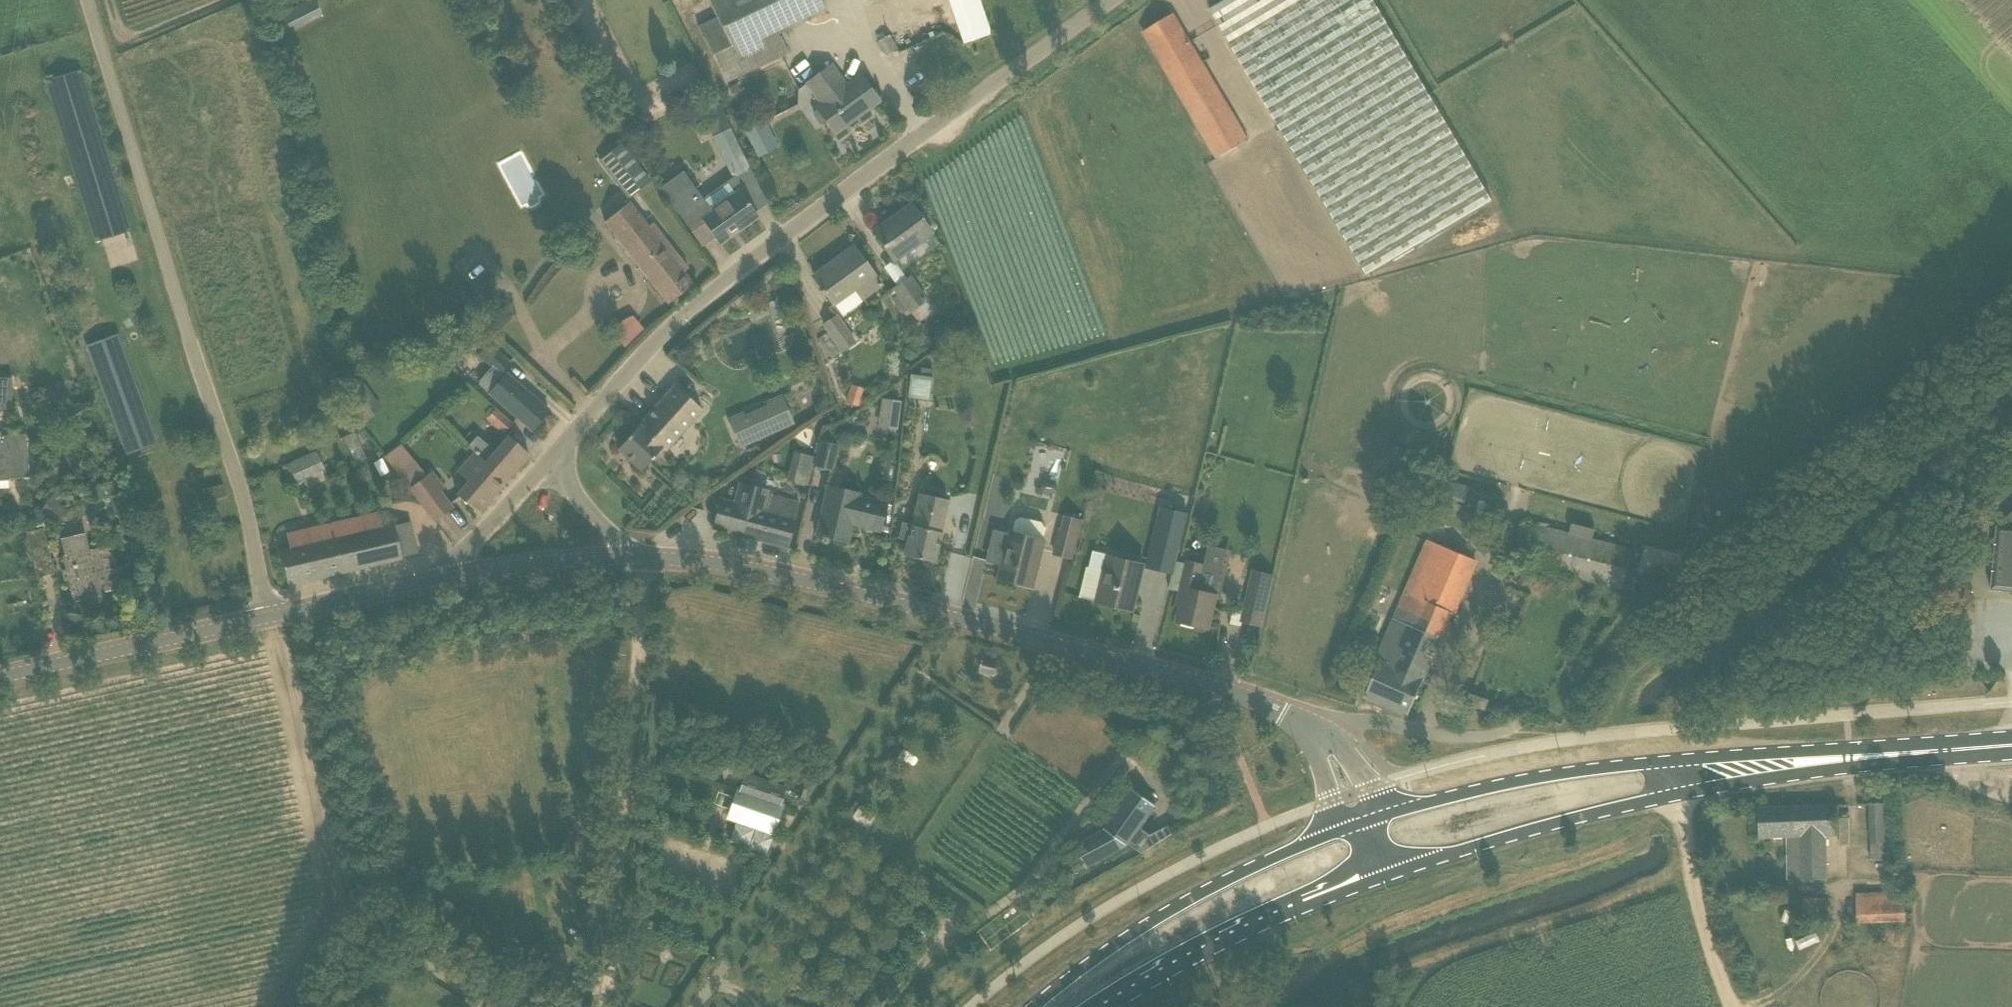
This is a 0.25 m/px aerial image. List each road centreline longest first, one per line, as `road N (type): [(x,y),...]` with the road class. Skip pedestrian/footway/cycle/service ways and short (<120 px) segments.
road 1 (unclassified): [(540,469),(662,335),(722,283),(1111,0)]
road 2 (unclassified): [(269,617),(245,510),(87,0)]
road 3 (tertiary): [(621,557),(754,569),(1212,685)]
road 4 (track): [(959,619),(695,1006)]
road 5 (primary): [(1363,822),(1241,872),(1134,932),(1032,1006)]
road 6 (track): [(1848,715),(1852,873),(1838,923),(1799,979),(1770,1000),(1739,1006)]
road 7 (primary): [(2011,745),(1675,759)]
road 8 (primary): [(1680,795),(2011,747)]
road 9 (primary): [(1675,759),(1551,773),(1363,822)]
road 10 (primary): [(1102,1006),(1265,923),(1384,876)]
road 11 (primary): [(1384,876),(1680,795)]
road 12 (tertiary): [(0,678),(269,617)]
road 13 (unclassified): [(1732,1006),(1704,928),(1680,795)]
road 14 (tertiary): [(1363,822),(1332,756),(1299,718),(1212,685)]
road 15 (tertiary): [(269,617),(454,577)]
road 16 (tertiary): [(454,577),(621,557)]
road 17 (track): [(924,132),(886,80),(850,0)]
road 18 (unclassified): [(454,577),(452,565),(540,469)]
road 19 (unclassified): [(621,557),(620,541),(540,469)]

